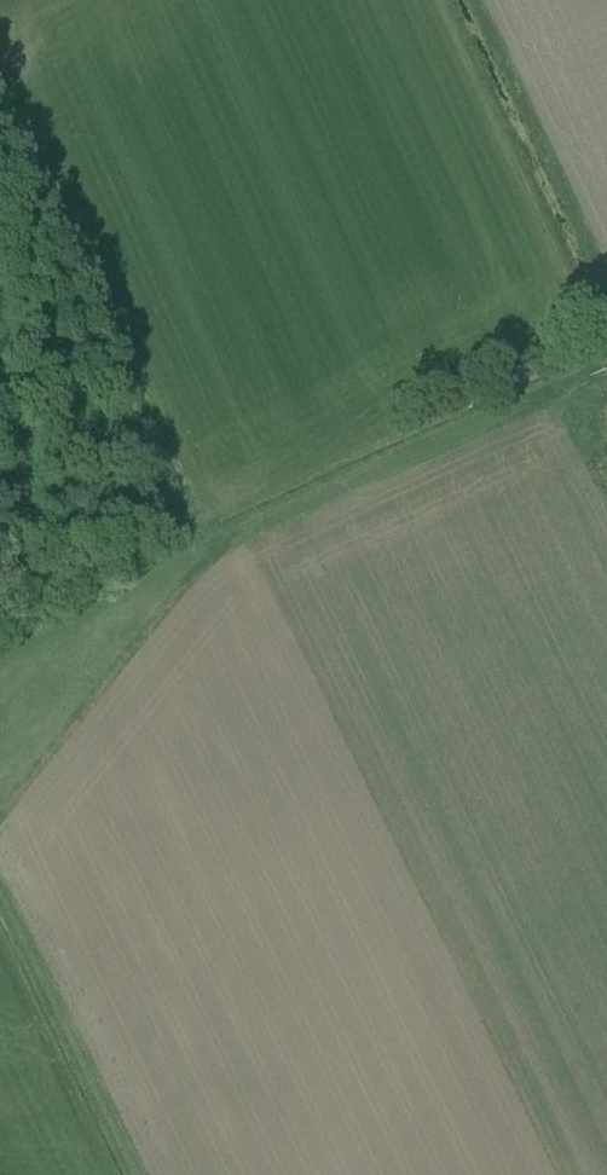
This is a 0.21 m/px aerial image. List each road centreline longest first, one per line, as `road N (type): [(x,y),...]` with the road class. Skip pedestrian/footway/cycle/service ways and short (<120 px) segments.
road 1 (track): [(210,543),(153,511),(0,486)]

